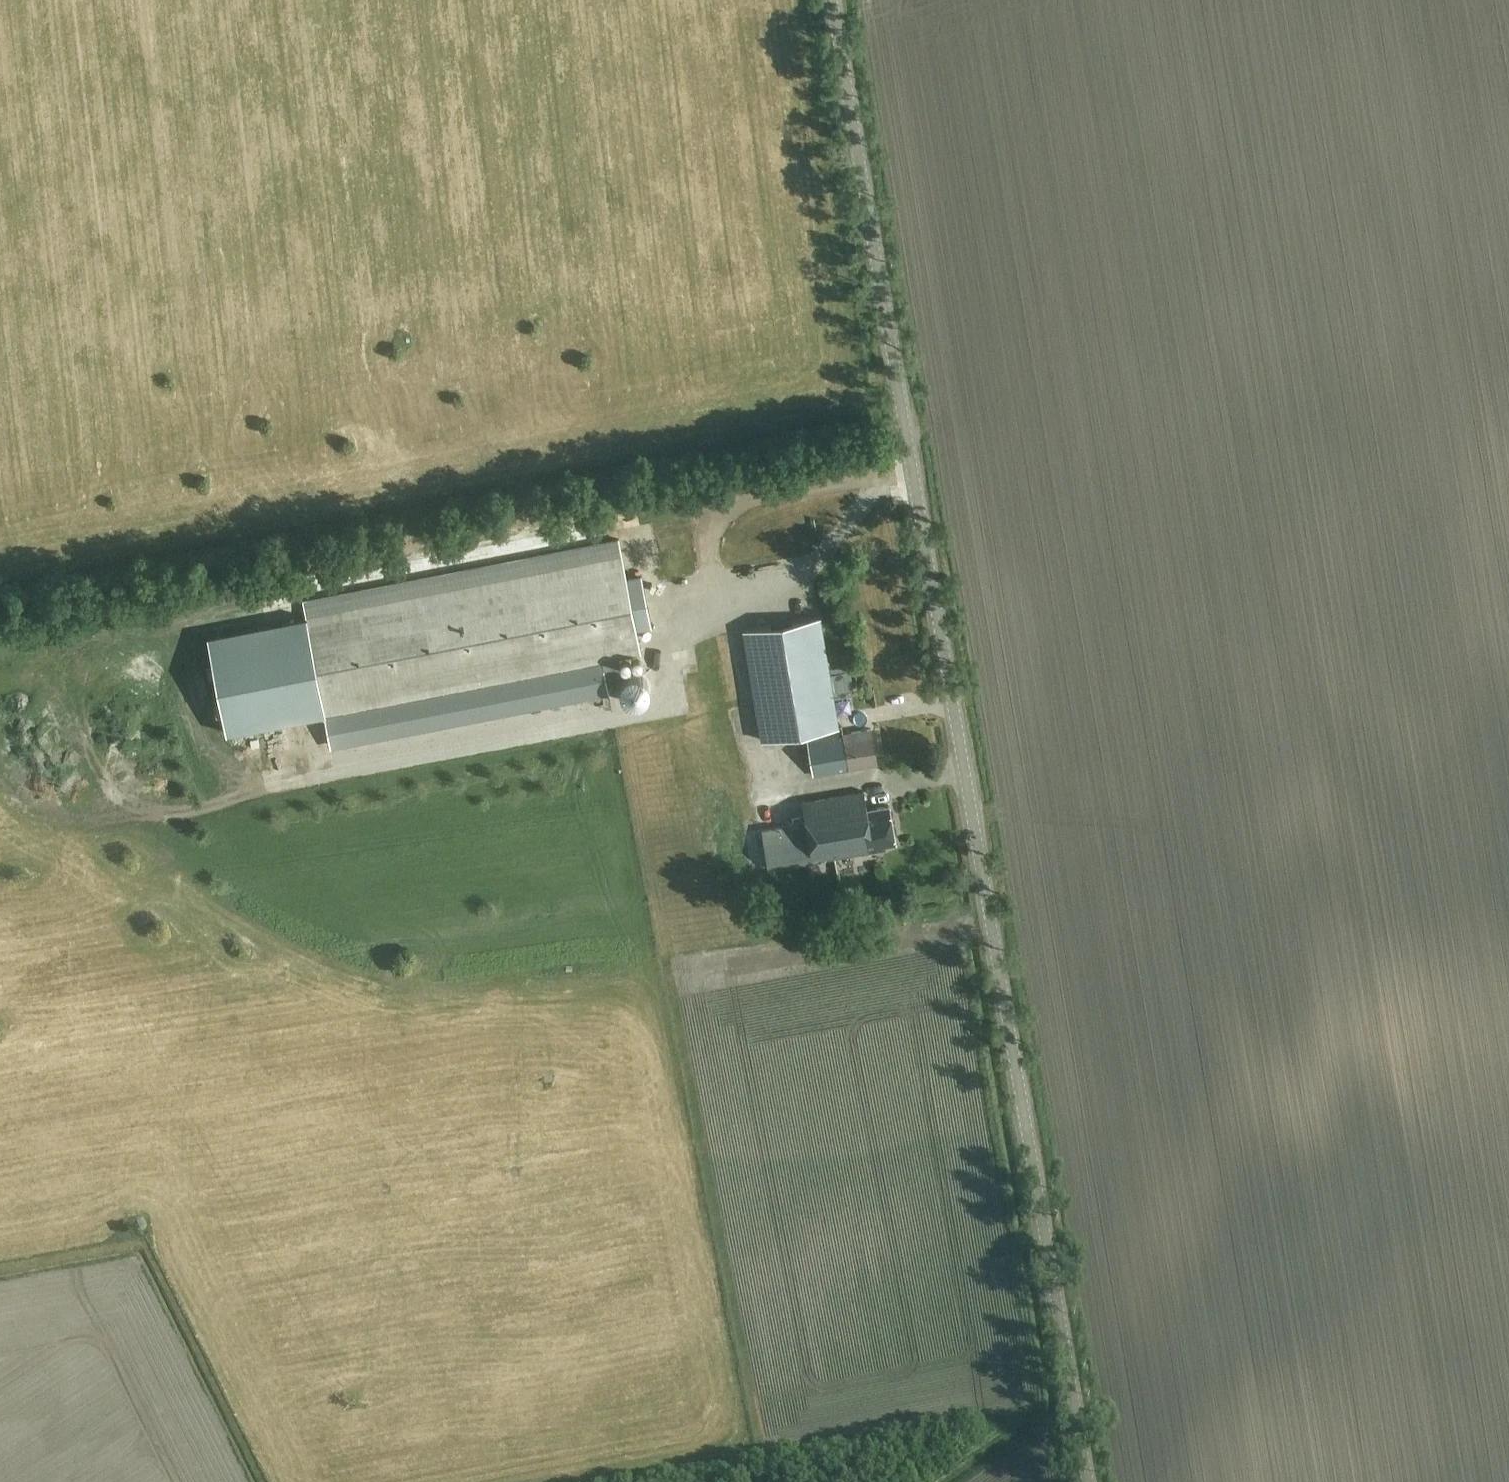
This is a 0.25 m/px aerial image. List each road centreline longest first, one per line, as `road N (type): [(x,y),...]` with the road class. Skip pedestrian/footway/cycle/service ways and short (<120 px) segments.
road 1 (tertiary): [(1089,1481),(832,0)]
road 2 (track): [(0,645),(632,518)]

